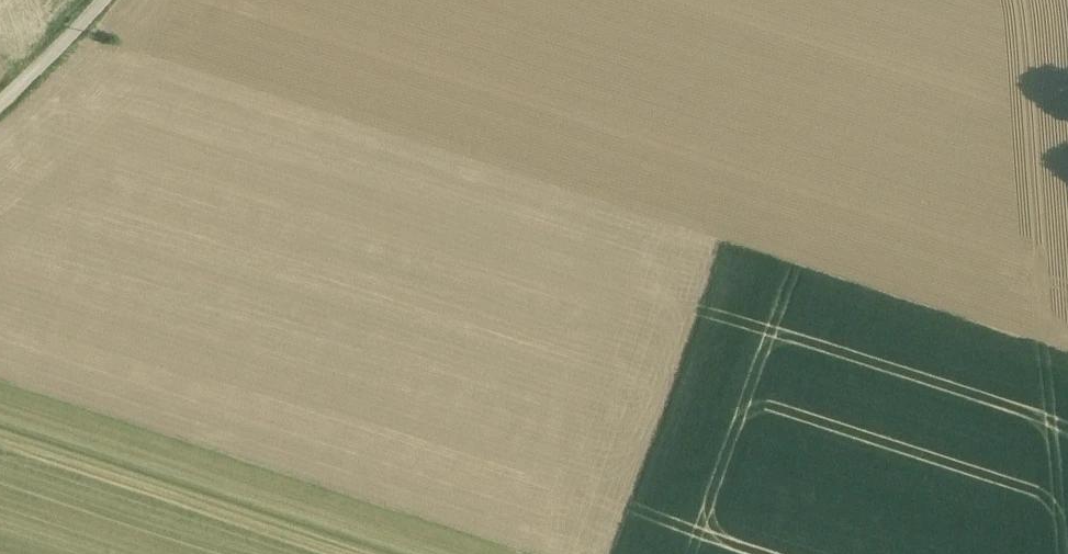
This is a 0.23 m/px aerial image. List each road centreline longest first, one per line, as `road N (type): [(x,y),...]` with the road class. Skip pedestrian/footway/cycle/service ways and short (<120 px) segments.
road 1 (unclassified): [(105,0),(0,103)]

